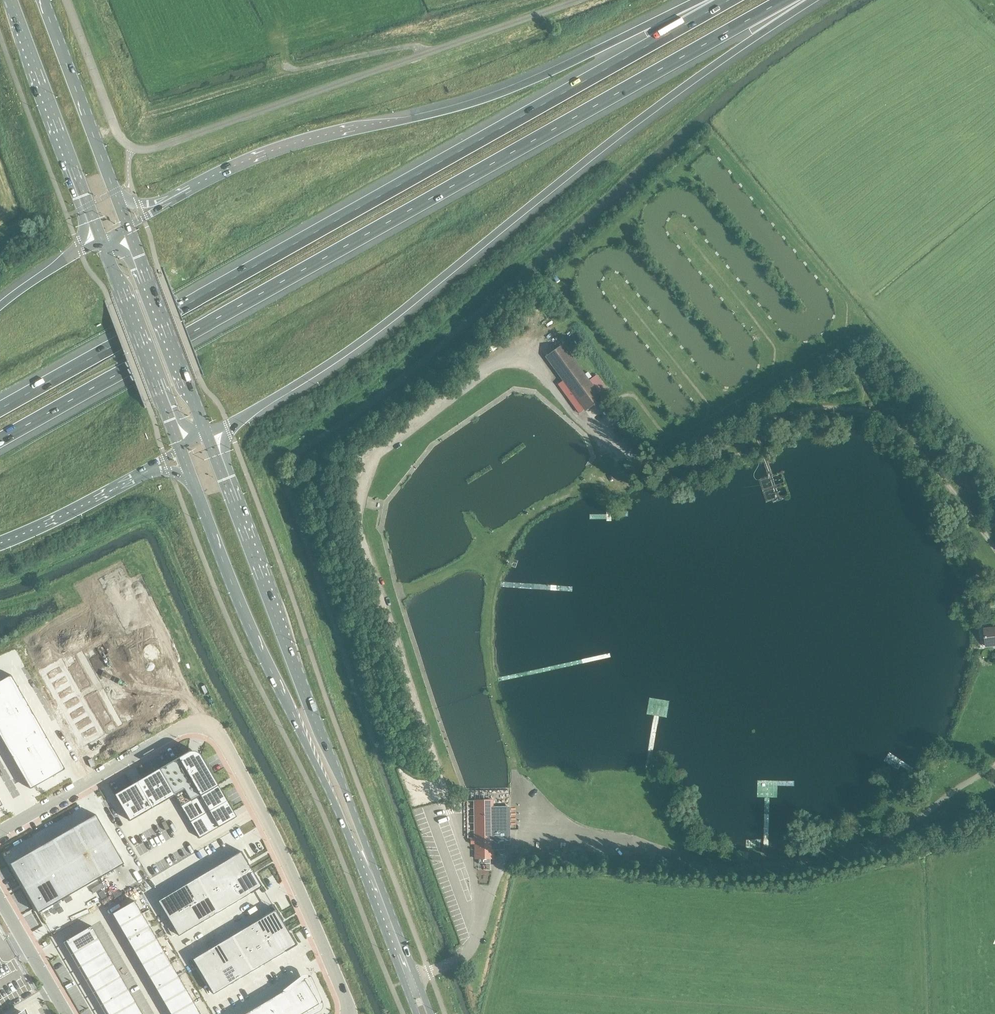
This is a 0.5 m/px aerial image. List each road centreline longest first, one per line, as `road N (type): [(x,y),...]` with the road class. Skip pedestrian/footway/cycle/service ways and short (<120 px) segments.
road 1 (motorway): [(0,440),(784,0)]
road 2 (motorway): [(727,0),(0,410)]
road 3 (motorway): [(208,435),(366,338),(613,139),(805,0)]
road 4 (unclassified): [(67,0),(117,133),(146,150),(580,0)]
road 5 (primary): [(431,1013),(208,435)]
road 6 (primary): [(193,480),(245,616),(334,799),(416,1013)]
road 7 (motorway): [(709,0),(476,102),(281,152),(171,203)]
road 8 (unclassified): [(350,1013),(279,845),(214,730),(173,731),(0,831)]
road 9 (track): [(290,67),(155,115),(142,111),(96,0)]
road 10 (primary): [(12,0),(102,241)]
road 11 (primary): [(208,435),(128,227)]
road 12 (primary): [(102,241),(180,449)]
road 13 (primary): [(118,199),(44,0)]
road 14 (motorway): [(0,539),(135,474)]
road 15 (track): [(290,67),(415,43),(429,51)]
road 16 (unclassified): [(0,899),(66,1013)]
road 17 (motorway): [(102,241),(0,307)]

